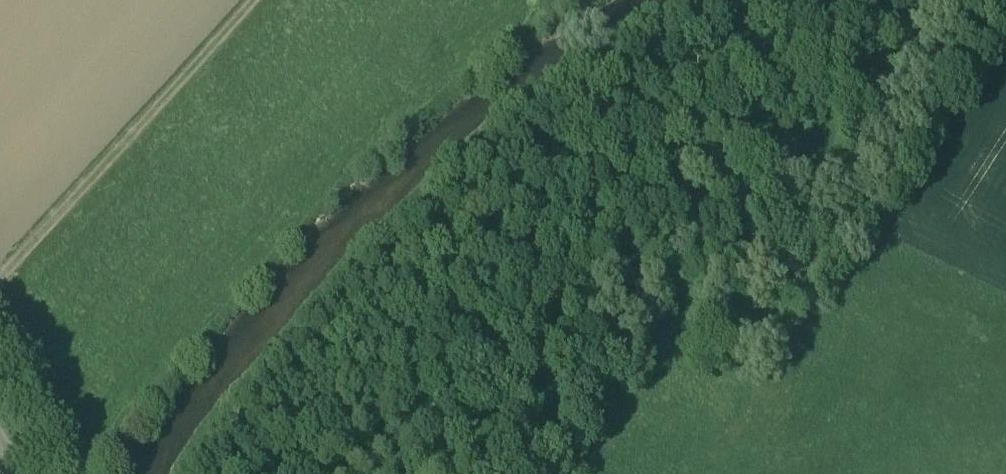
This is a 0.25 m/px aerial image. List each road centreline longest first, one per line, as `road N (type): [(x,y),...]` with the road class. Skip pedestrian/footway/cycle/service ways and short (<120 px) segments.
road 1 (track): [(202,473),(268,376),(350,277),(440,193),(521,122),(715,0)]
road 2 (track): [(257,0),(0,280)]

